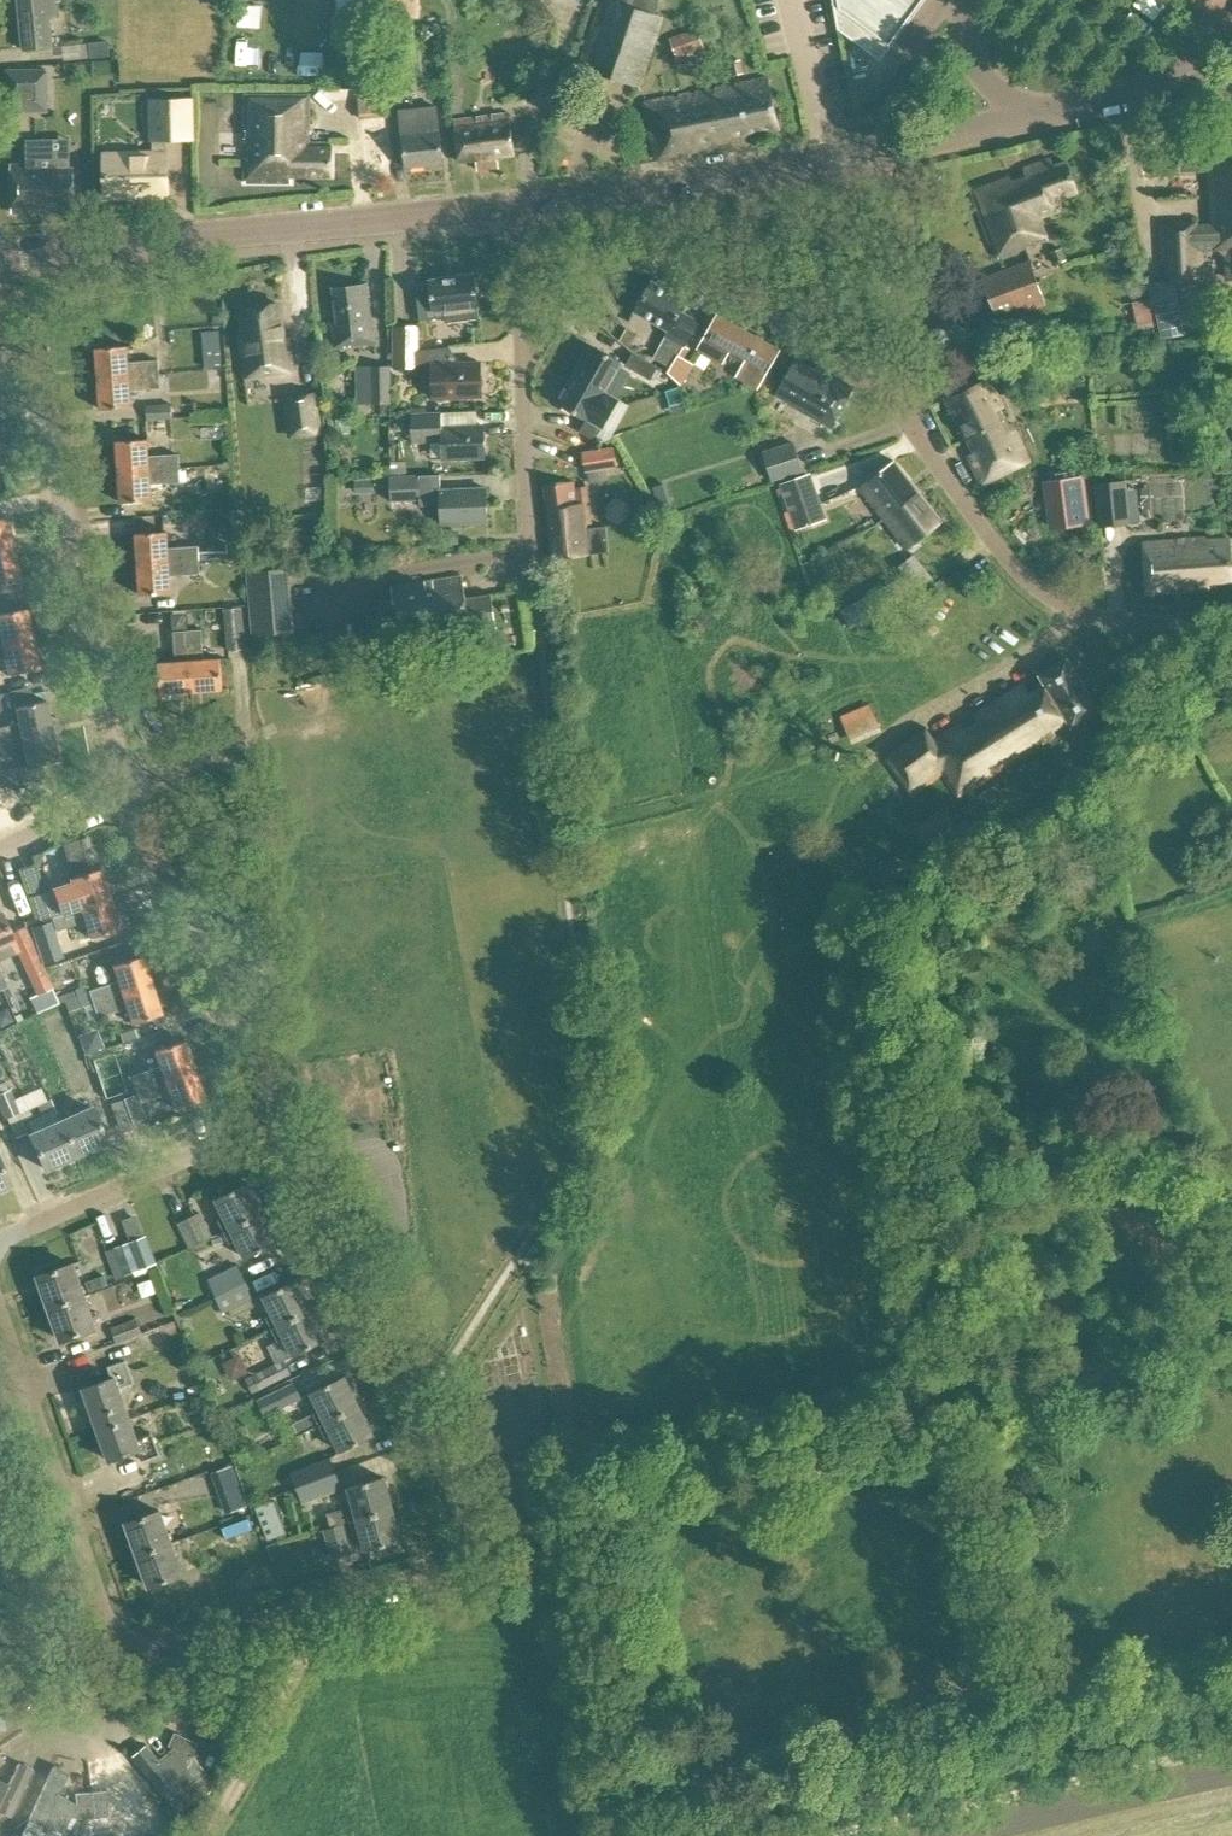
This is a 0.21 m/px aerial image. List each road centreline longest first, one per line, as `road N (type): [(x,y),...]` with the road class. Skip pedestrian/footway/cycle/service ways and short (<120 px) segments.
road 1 (unclassified): [(0,253),(516,210)]
road 2 (residential): [(126,789),(44,411),(21,363),(0,349)]
road 3 (residential): [(476,1528),(475,1498),(281,1117)]
road 4 (track): [(816,1835),(1231,1744)]
road 5 (residential): [(538,625),(516,210)]
road 6 (residential): [(1231,613),(1163,623),(1063,604),(1014,565),(915,418)]
road 7 (residential): [(154,1638),(127,1628),(110,1607),(0,1315)]
road 8 (residential): [(915,418),(877,376),(671,257),(644,193)]
road 9 (residential): [(281,1117),(126,789)]
road 10 (residential): [(476,1528),(454,1560),(430,1572),(154,1638)]
road 11 (track): [(1078,608),(1027,662),(873,748),(813,764)]
road 12 (residential): [(0,1242),(281,1117)]
road 13 (residential): [(915,418),(905,144)]
road 14 (track): [(209,1835),(337,1599)]
road 15 (unclassified): [(644,193),(905,144)]
road 16 (unclassified): [(1030,117),(1158,83),(1230,0)]
road 17 (residential): [(154,1638),(141,1699),(121,1715),(70,1725),(38,1708)]
road 18 (residential): [(126,789),(262,733)]
road 19 (residential): [(1030,117),(978,73),(963,29),(967,0)]
road 20 (residential): [(0,848),(126,789)]
road 21 (unclassified): [(516,210),(644,193)]
road 22 (unclassified): [(905,144),(1030,117)]

